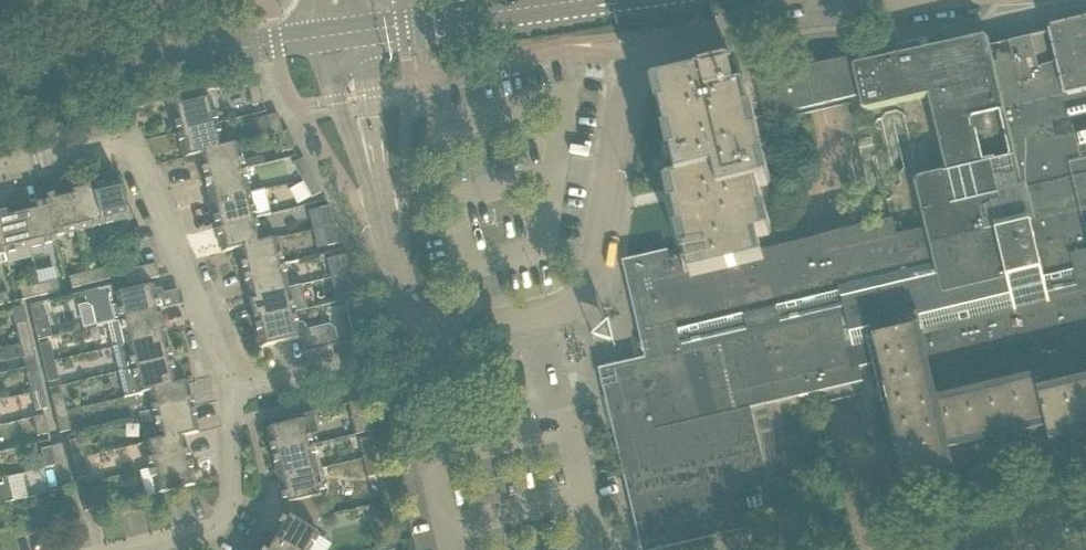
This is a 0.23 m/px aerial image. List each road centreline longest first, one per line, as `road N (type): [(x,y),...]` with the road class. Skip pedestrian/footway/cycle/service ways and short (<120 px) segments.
road 1 (unclassified): [(914,0),(805,13),(666,40),(641,52),(627,76),(594,274),(570,306),(457,331),(426,323)]
road 2 (residential): [(234,394),(131,141),(0,170)]
road 3 (primary): [(340,34),(0,83)]
road 4 (unclassified): [(426,323),(404,300),(340,34)]
road 5 (primary): [(587,0),(340,34)]
road 6 (residential): [(129,549),(211,531),(231,494),(234,394)]
road 7 (residential): [(234,394),(382,358),(426,323)]

